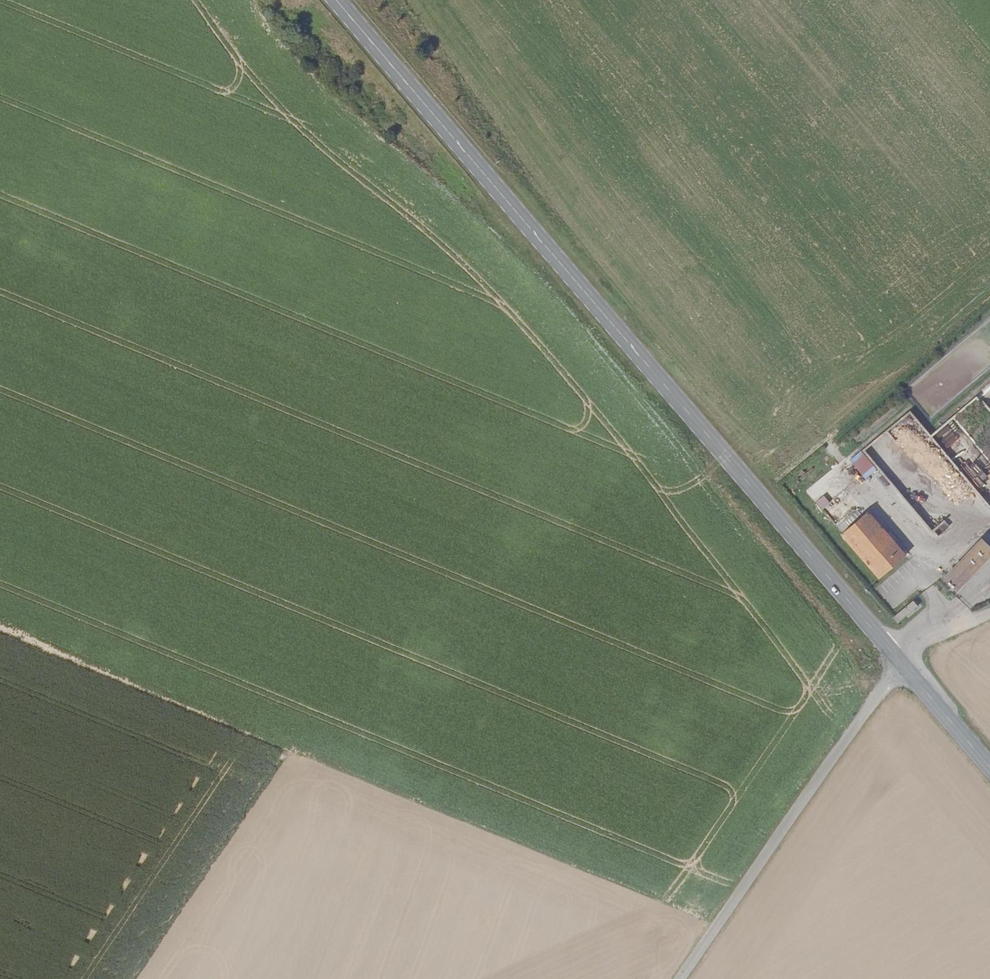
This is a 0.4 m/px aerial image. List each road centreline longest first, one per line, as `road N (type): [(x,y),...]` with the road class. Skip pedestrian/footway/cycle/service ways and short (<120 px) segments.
road 1 (primary): [(903,663),(337,0)]
road 2 (unclassified): [(690,978),(903,663)]
road 3 (track): [(715,443),(714,467),(729,501),(848,637),(891,648)]
road 4 (primary): [(989,765),(903,663)]

